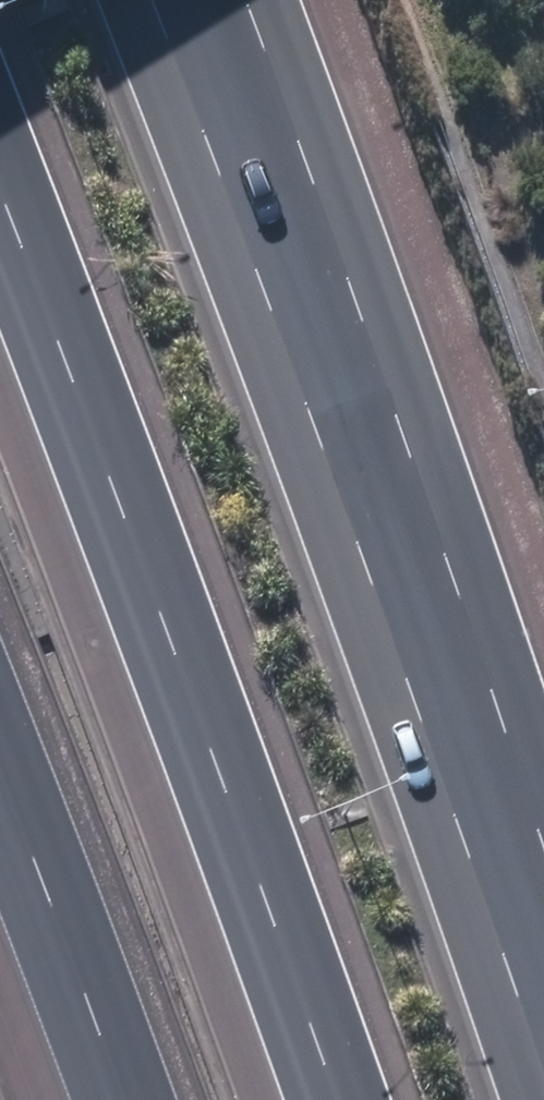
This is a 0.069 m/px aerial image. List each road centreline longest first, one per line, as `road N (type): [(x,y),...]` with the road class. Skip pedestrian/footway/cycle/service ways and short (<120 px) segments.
road 1 (motorway): [(208,136),(543,1067)]
road 2 (motorway): [(332,1099),(113,489),(0,210)]
road 3 (motorway): [(120,1099),(0,789)]
road 4 (motorway): [(154,0),(208,136)]
road 5 (motorway): [(170,0),(208,136)]

